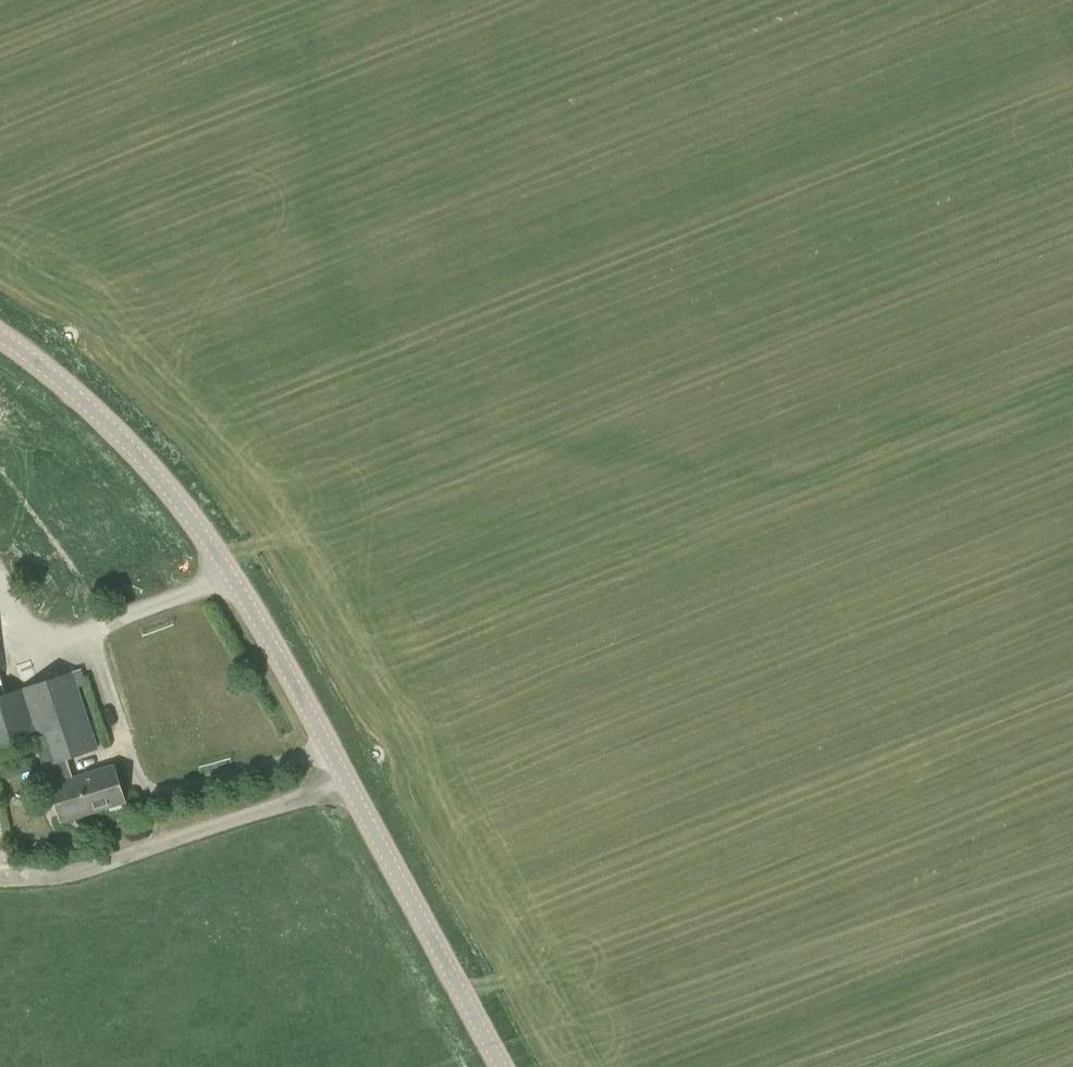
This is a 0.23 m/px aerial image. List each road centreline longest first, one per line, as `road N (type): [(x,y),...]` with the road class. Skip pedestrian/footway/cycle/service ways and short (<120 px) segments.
road 1 (tertiary): [(501,1066),(216,554),(148,467),(0,332)]

